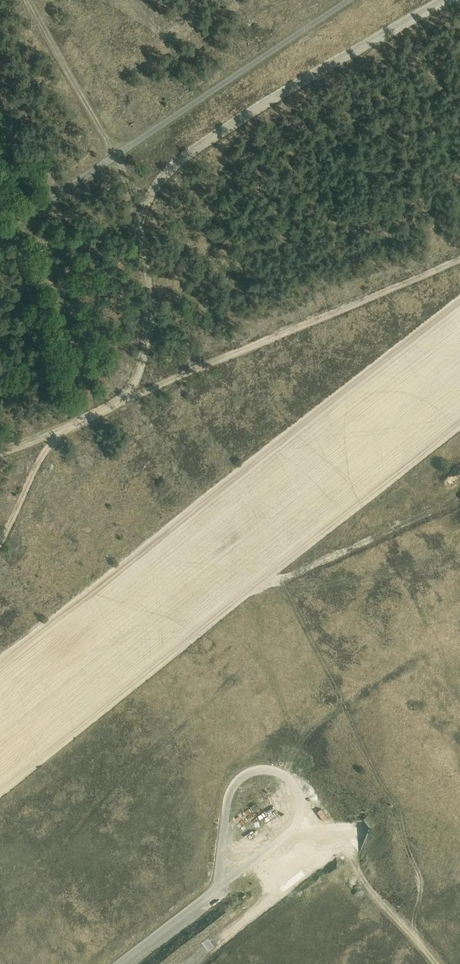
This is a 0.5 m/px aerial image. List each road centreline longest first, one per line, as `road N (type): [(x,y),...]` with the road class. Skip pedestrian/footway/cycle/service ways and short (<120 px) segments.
road 1 (track): [(0,452),(459,255)]
road 2 (unclassified): [(0,235),(347,0)]
road 3 (track): [(275,886),(341,840),(364,884),(438,963)]
road 4 (track): [(213,945),(271,899),(272,876),(254,860)]

